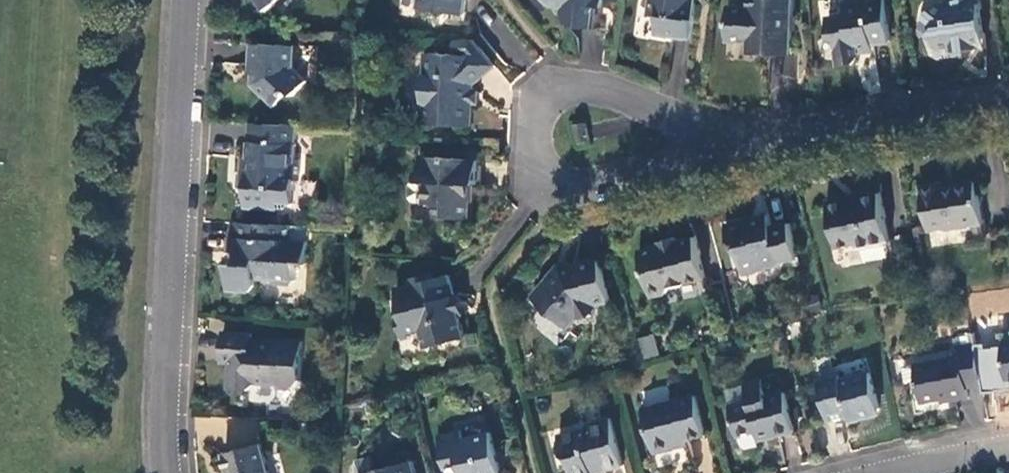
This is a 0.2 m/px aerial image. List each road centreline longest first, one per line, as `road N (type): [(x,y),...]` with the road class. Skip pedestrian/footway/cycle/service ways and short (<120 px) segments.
road 1 (residential): [(186,0),(161,472)]
road 2 (residential): [(713,143),(925,93),(1008,91)]
road 3 (residential): [(580,86),(550,100),(535,127),(551,176),(572,184),(713,143)]
road 4 (residential): [(713,143),(600,88),(580,86)]

